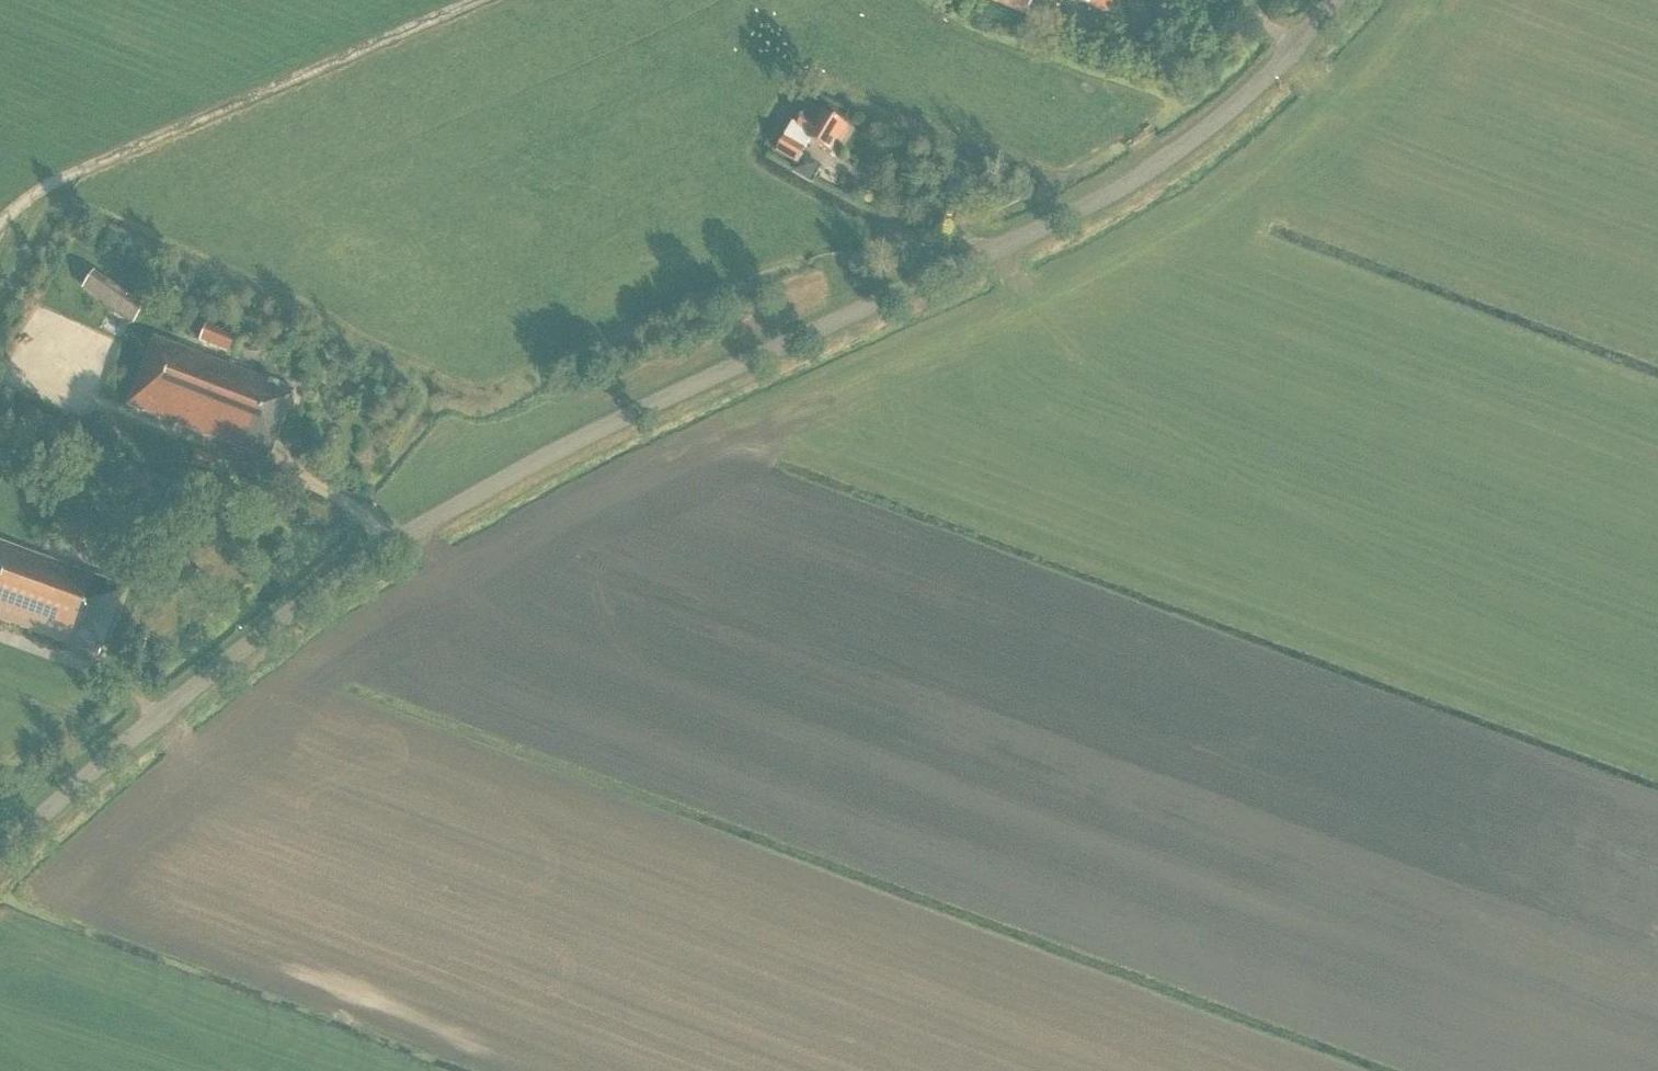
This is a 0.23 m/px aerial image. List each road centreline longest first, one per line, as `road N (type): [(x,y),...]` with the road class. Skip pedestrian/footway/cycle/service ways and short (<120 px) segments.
road 1 (tertiary): [(0,854),(67,784),(299,597),(543,464),(749,364),(872,324),(940,285),(1028,250),(1199,146),(1346,0)]

